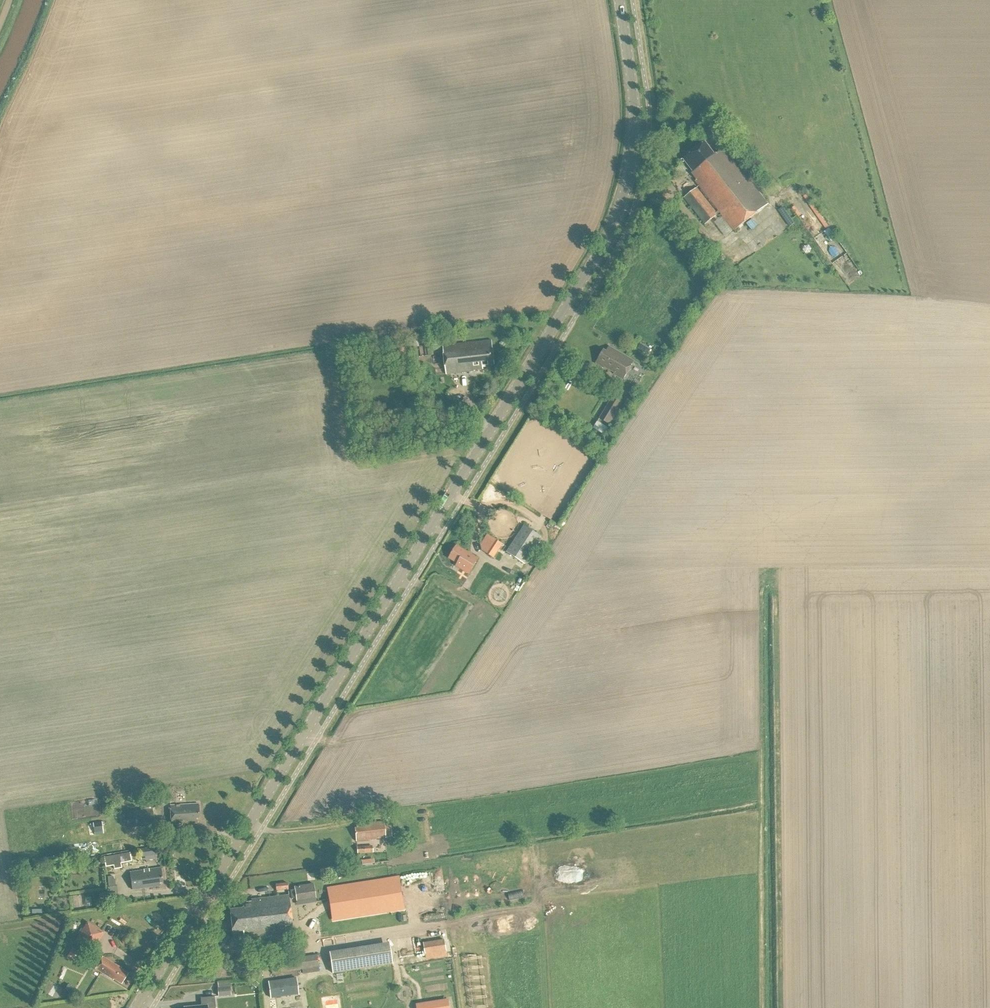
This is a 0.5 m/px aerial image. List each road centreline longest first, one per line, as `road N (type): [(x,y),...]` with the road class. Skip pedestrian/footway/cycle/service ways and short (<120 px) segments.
road 1 (secondary): [(138,1007),(626,195),(635,122),(620,0)]

